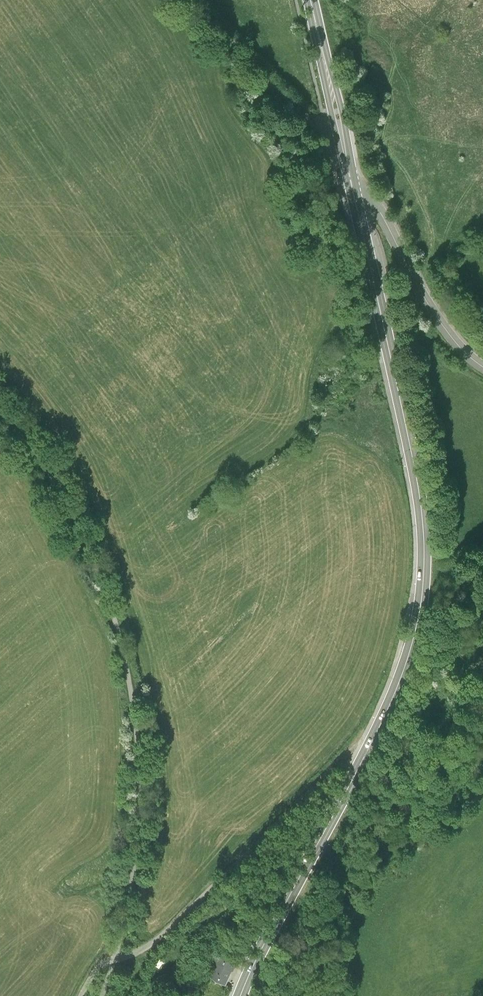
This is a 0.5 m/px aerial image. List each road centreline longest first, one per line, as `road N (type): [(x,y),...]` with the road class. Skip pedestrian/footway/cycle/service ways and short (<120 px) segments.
road 1 (secondary): [(357,211),(427,559),(410,668),(257,952),(242,995)]
road 2 (track): [(378,726),(166,931),(114,961)]
road 3 (secondary): [(311,0),(357,211)]
road 4 (tertiary): [(357,211),(376,210),(431,310),(482,367)]

